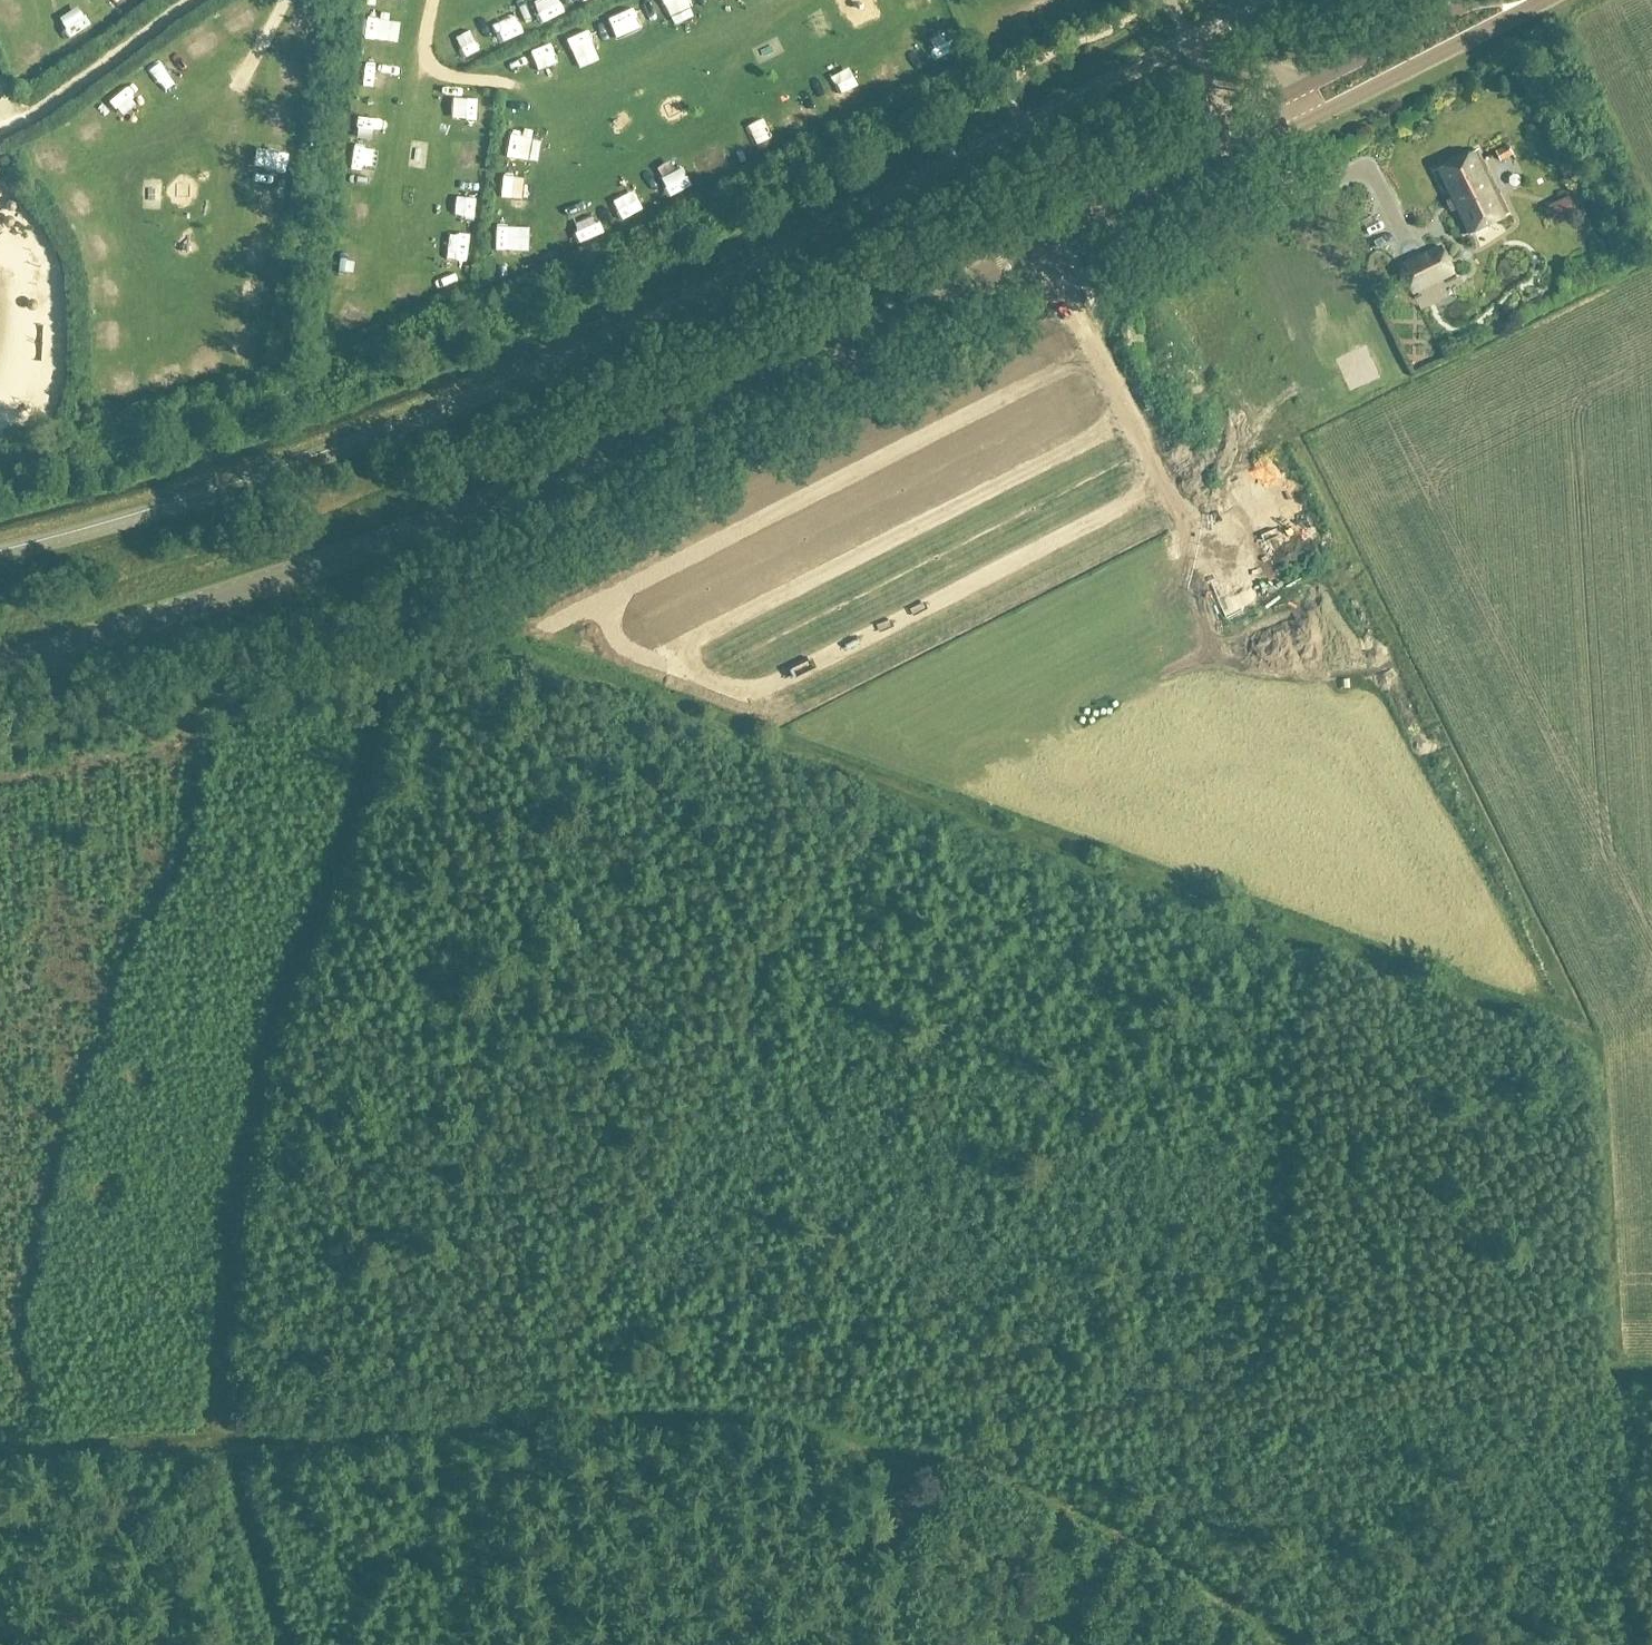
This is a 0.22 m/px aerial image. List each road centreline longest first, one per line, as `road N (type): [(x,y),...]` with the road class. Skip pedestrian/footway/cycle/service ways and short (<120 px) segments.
road 1 (tertiary): [(0,667),(360,553),(495,500),(665,430),(1091,223)]
road 2 (track): [(235,1439),(679,1418),(809,1426),(905,1452)]
road 3 (tertiary): [(1091,223),(1148,202),(1540,0)]
road 4 (track): [(789,0),(544,116),(495,82),(431,64),(435,0)]
road 5 (tertiary): [(1478,0),(1149,166),(1091,223)]
road 6 (track): [(902,1463),(905,1452),(950,1464),(1110,1532),(1214,1588),(1290,1644)]
road 7 (track): [(0,1457),(235,1439),(235,1451)]
road 8 (track): [(235,1451),(284,1644)]
road 9 (track): [(903,1644),(897,1619),(902,1463)]

